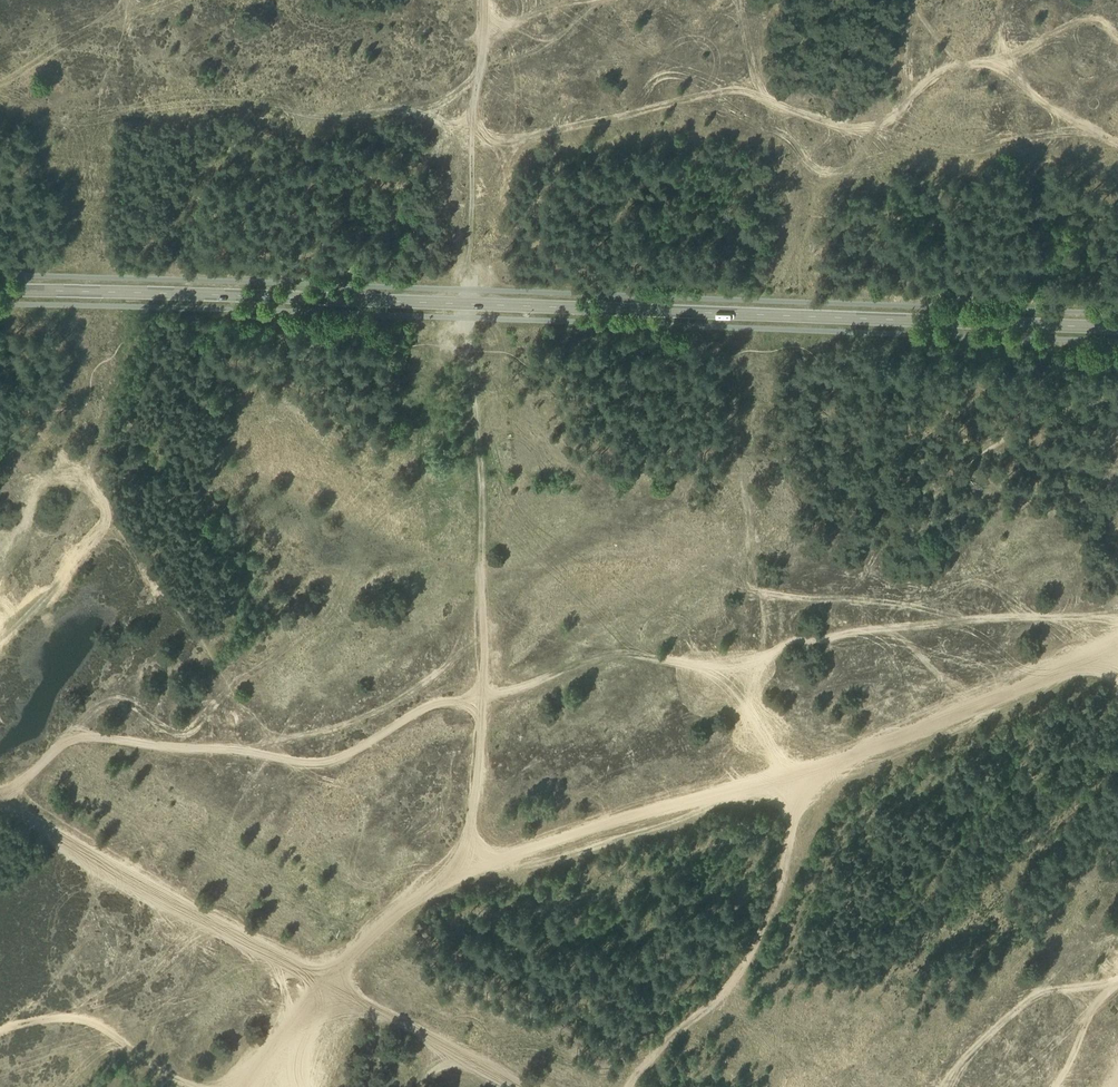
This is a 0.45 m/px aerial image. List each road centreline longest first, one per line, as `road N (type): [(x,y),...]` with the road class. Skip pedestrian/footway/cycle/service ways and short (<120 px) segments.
road 1 (secondary): [(1117,328),(0,294)]
road 2 (track): [(0,796),(80,735),(243,752),(297,766),(347,754),(433,702),(482,702),(462,858),(318,984),(540,1086)]
road 3 (track): [(1117,647),(770,779),(462,858)]
road 4 (track): [(0,806),(318,984),(239,1086)]
road 5 (track): [(218,1086),(180,1083),(77,1018),(0,1031)]

